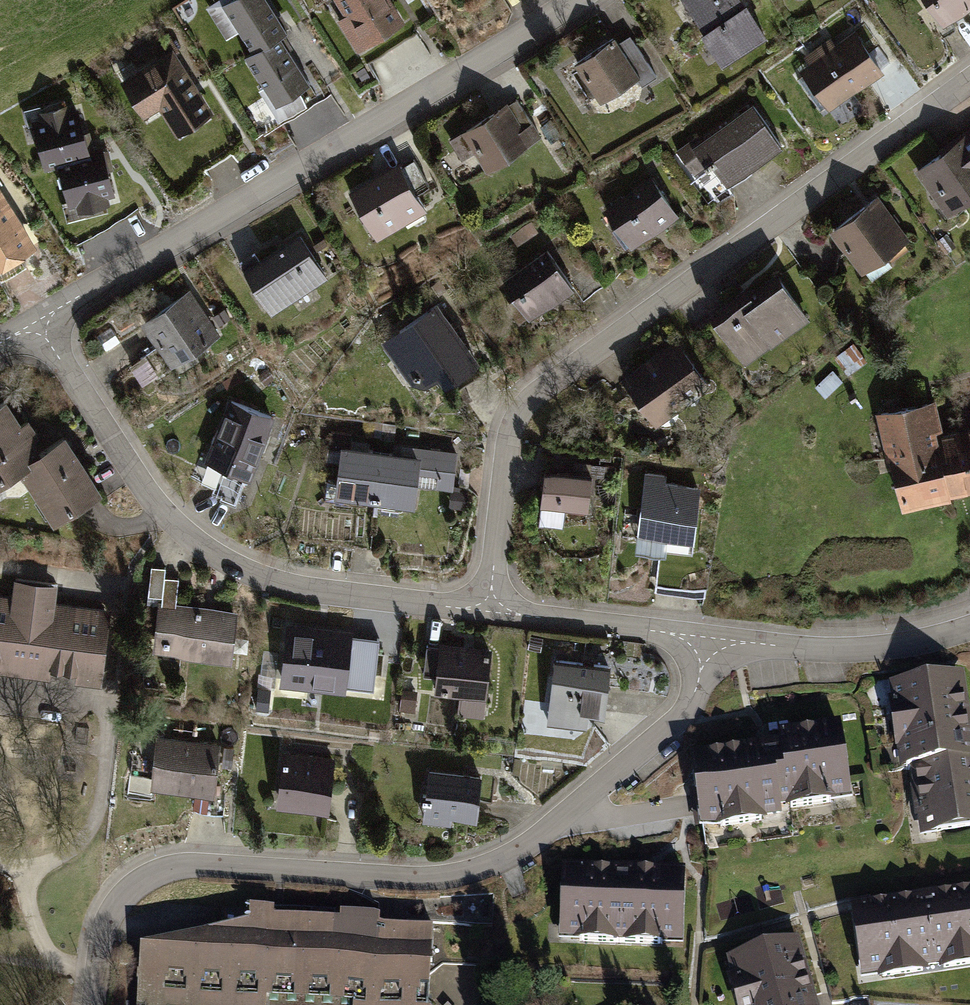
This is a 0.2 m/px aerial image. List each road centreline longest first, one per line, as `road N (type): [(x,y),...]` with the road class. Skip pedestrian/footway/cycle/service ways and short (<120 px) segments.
road 1 (residential): [(706,638),(680,722),(521,848),(459,873),(199,861),(135,879),(101,921),(91,1004)]
road 2 (residential): [(488,611),(523,413),(969,80)]
road 3 (residential): [(35,322),(575,0)]
road 4 (residential): [(35,322),(148,496),(211,553),(284,585),(488,611)]
road 5 (residential): [(969,629),(914,644),(823,651),(706,638)]
road 6 (residential): [(488,611),(706,638)]

